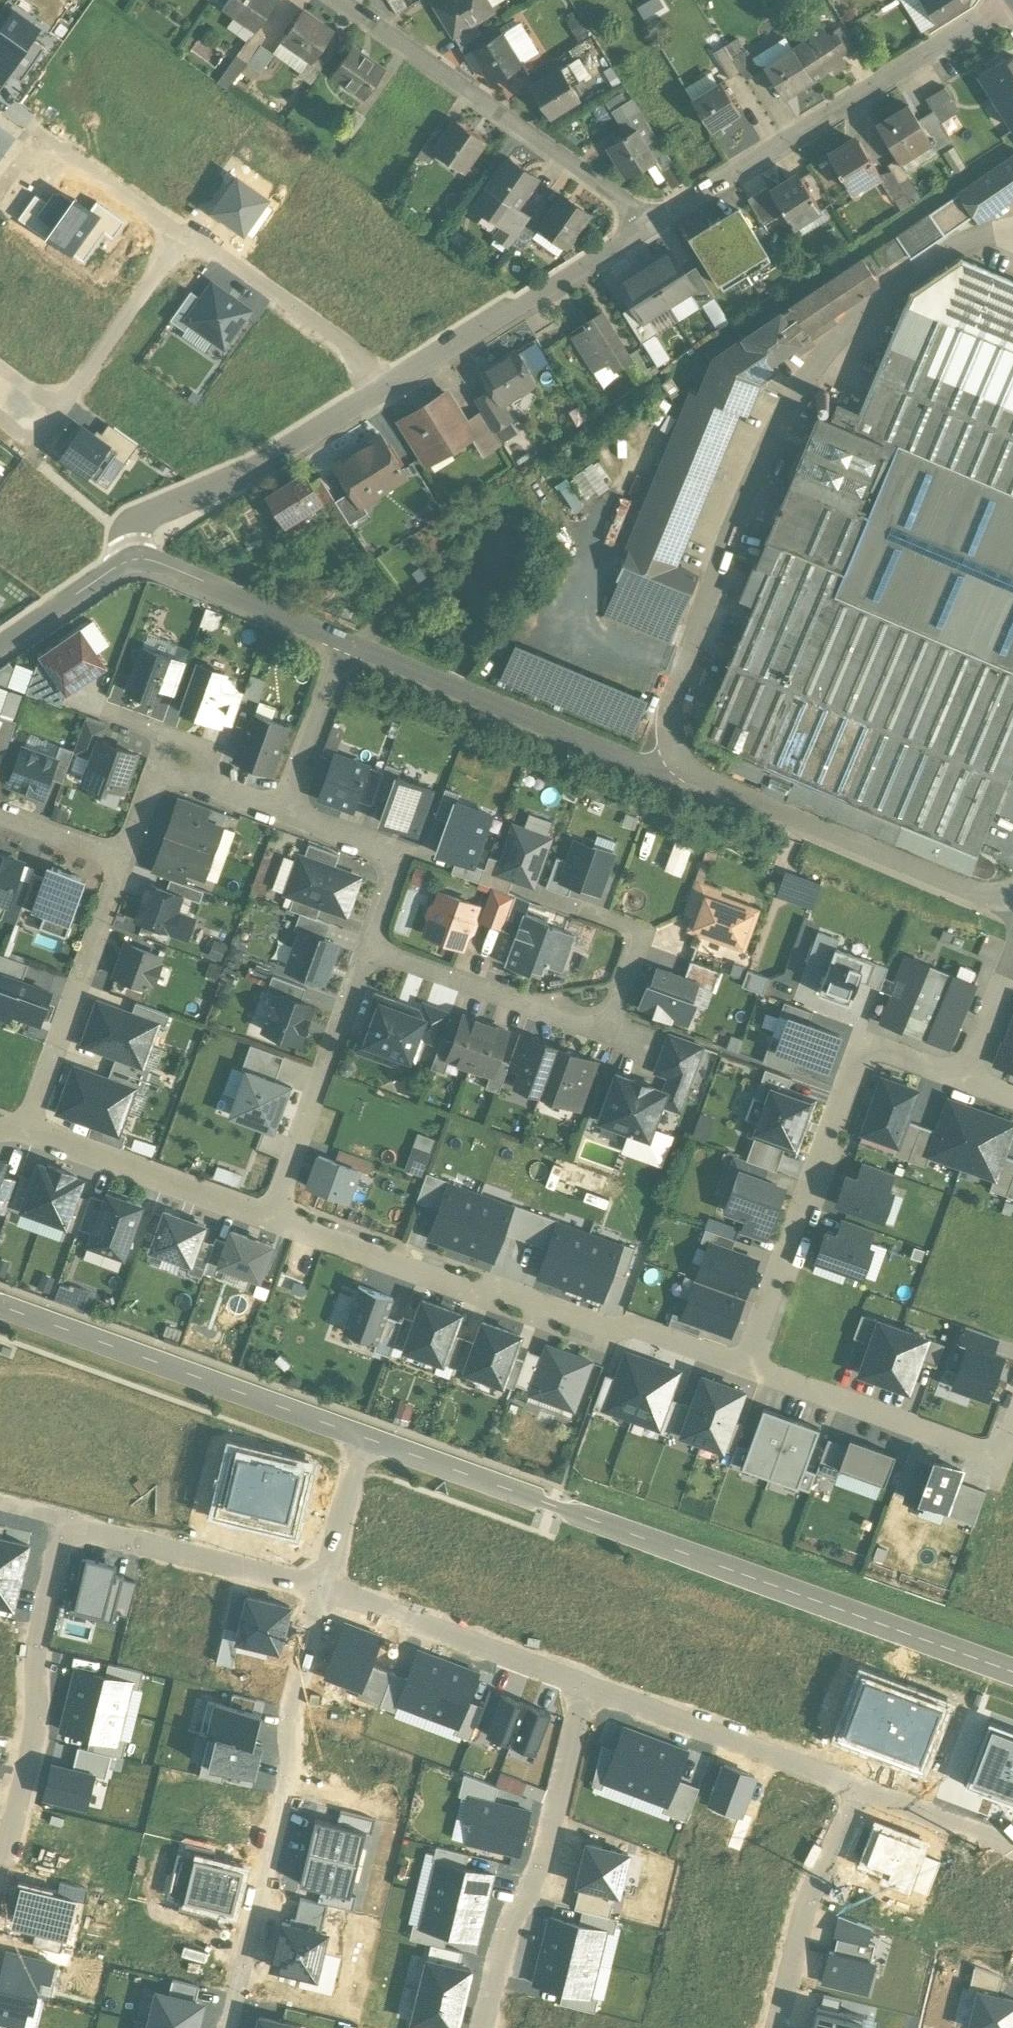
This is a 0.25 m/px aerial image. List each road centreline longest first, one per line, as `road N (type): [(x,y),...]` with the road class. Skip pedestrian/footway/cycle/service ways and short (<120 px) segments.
road 1 (tertiary): [(365,1440),(1012,1673)]
road 2 (residential): [(679,766),(672,702),(729,535),(787,409),(831,345),(901,280),(966,238),(1012,229)]
road 3 (residential): [(748,1367),(641,1329),(608,1335),(273,1215)]
road 4 (residential): [(232,2027),(288,1795),(293,1712),(323,1589)]
road 5 (residential): [(748,1367),(866,1045),(965,1079)]
road 6 (residential): [(649,229),(1012,1)]
road 7 (residential): [(371,948),(605,1034),(641,933),(598,917)]
road 8 (residential): [(332,0),(649,229)]
road 9 (tertiary): [(0,1307),(365,1440)]
road 10 (residential): [(484,2027),(506,1942),(550,1854),(593,1685)]
road 11 (residential): [(679,766),(990,895),(1012,895)]
road 12 (residential): [(0,1873),(35,1734),(37,1632),(63,1523)]
road 13 (residential): [(351,640),(638,762),(679,766)]
road 14 (residential): [(381,396),(649,229)]
road 15 (residential): [(1012,1422),(1001,1457),(748,1367)]
road 16 (residential): [(137,556),(138,528),(381,396)]
road 17 (residential): [(24,1126),(125,857)]
road 18 (residential): [(593,1685),(323,1589)]
road 19 (residential): [(859,1789),(593,1685)]
road 20 (residential): [(371,948),(273,1215)]
road 21 (residential): [(63,1523),(323,1589)]
road 22 (residential): [(273,1215),(24,1126)]
road 23 (residential): [(381,396),(343,343),(184,235)]
road 24 (residential): [(859,1789),(805,1906),(776,2027)]
road 25 (residential): [(184,235),(49,139),(35,145),(0,192)]
road 26 (residential): [(137,556),(351,640)]
road 27 (residential): [(285,815),(404,859),(371,948)]
road 28 (residential): [(184,235),(60,408)]
road 29 (residential): [(351,640),(285,815)]
road 30 (residential): [(0,646),(137,556)]
road 31 (residential): [(1012,1847),(859,1789)]
road 32 (residential): [(323,1589),(365,1440)]
road 33 (residential): [(965,1079),(1012,953)]
road 34 (residential): [(125,857),(0,812)]

